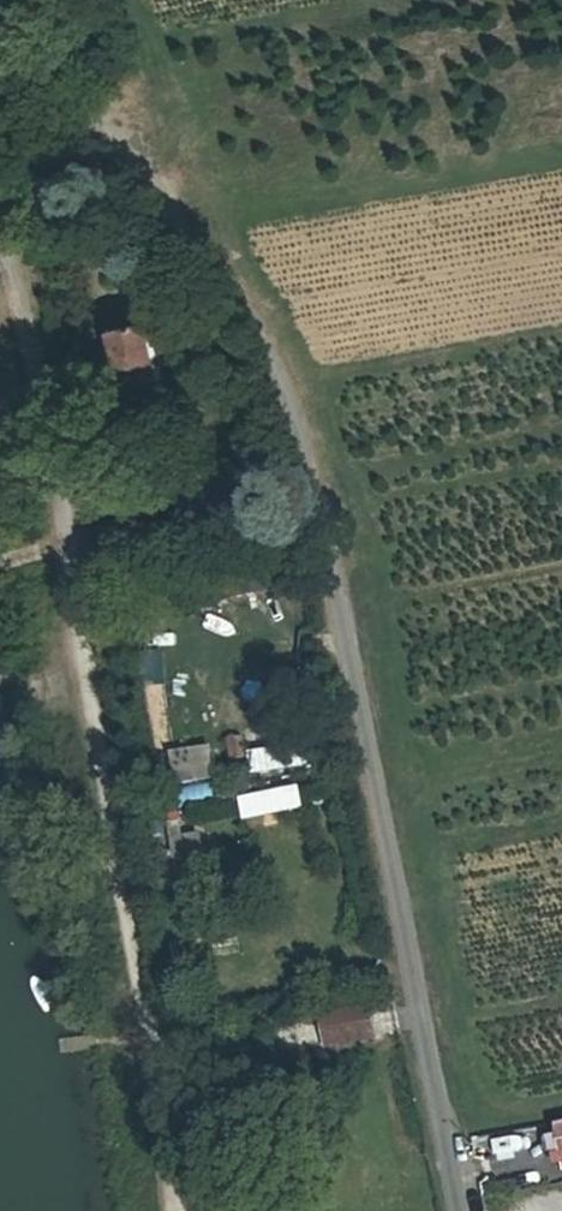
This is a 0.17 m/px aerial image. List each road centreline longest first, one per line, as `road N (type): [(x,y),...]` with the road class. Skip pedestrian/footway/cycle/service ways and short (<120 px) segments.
road 1 (residential): [(460,1210),(342,610),(271,343),(194,230),(102,143),(26,104)]
road 2 (track): [(0,246),(39,384),(79,602),(175,1210)]

